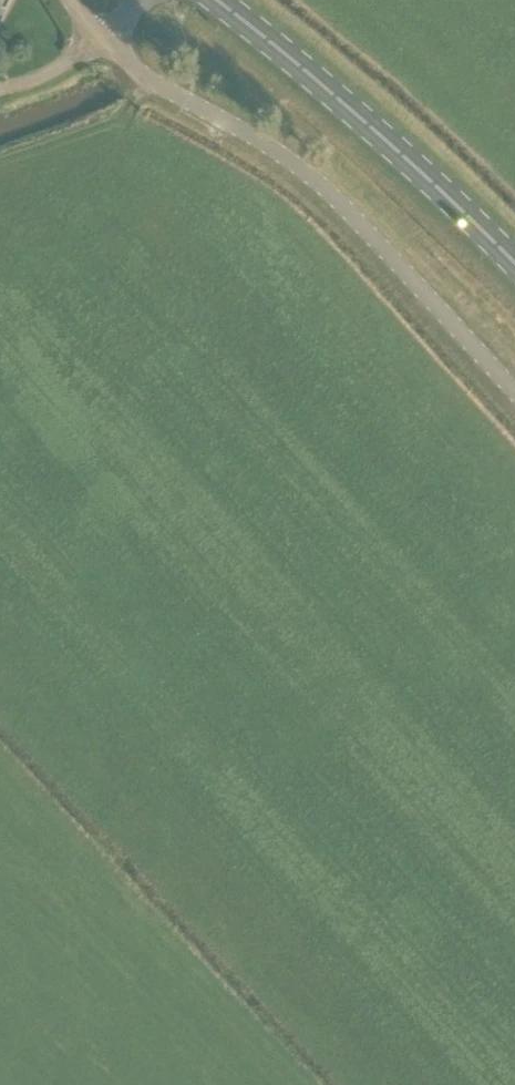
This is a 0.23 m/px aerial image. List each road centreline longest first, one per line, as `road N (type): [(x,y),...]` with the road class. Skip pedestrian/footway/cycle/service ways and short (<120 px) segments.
road 1 (unclassified): [(514,393),(309,175),(153,82),(104,37)]
road 2 (primary): [(514,266),(361,118),(214,0)]

